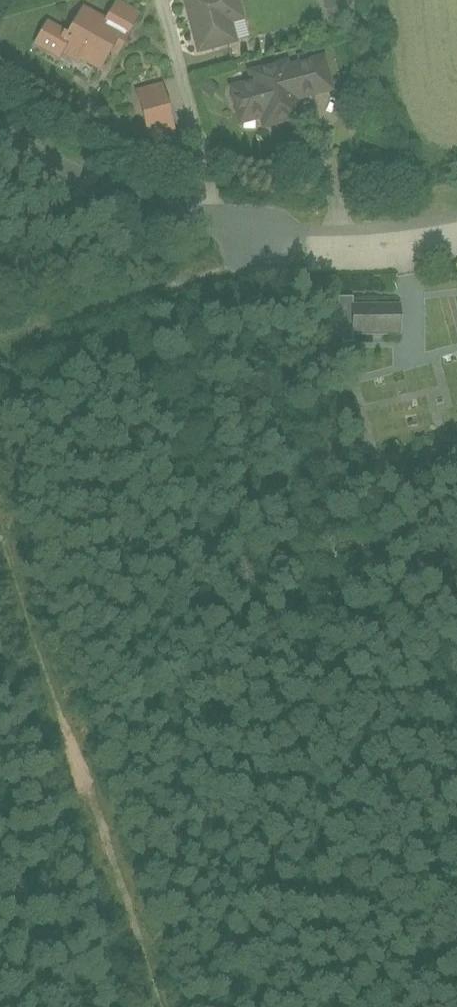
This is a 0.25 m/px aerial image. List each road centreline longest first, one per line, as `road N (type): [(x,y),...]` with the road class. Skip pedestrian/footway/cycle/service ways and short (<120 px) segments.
road 1 (track): [(0,534),(167,1006)]
road 2 (residential): [(456,213),(280,234),(93,180),(0,131)]
road 3 (track): [(253,256),(221,273),(0,332)]

